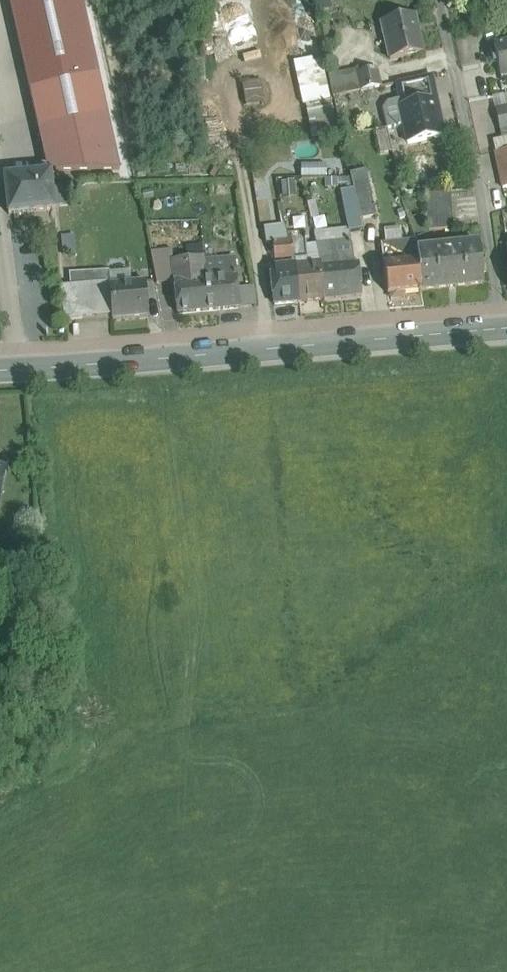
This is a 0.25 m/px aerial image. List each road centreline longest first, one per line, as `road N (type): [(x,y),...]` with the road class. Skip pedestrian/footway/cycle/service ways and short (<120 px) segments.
road 1 (secondary): [(506,327),(0,369)]

